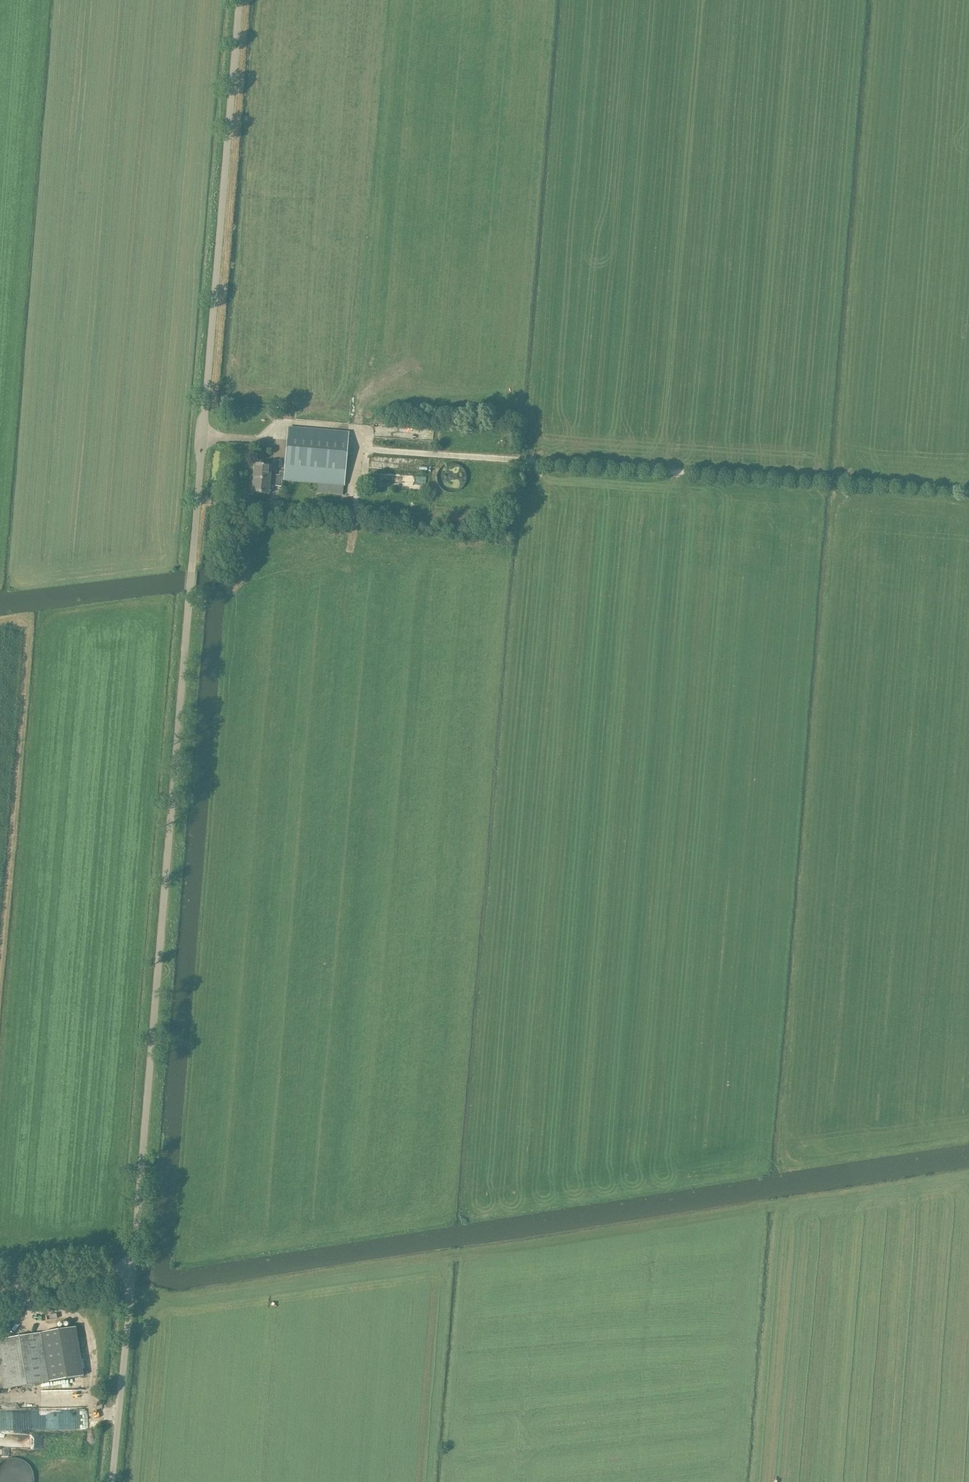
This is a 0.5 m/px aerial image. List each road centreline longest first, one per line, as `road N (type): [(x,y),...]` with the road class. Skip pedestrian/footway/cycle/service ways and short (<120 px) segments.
road 1 (unclassified): [(132,1269),(192,593)]
road 2 (unclassified): [(239,0),(192,593)]
road 3 (unclassified): [(111,1481),(132,1269)]
road 4 (unclassified): [(0,1288),(132,1269)]

